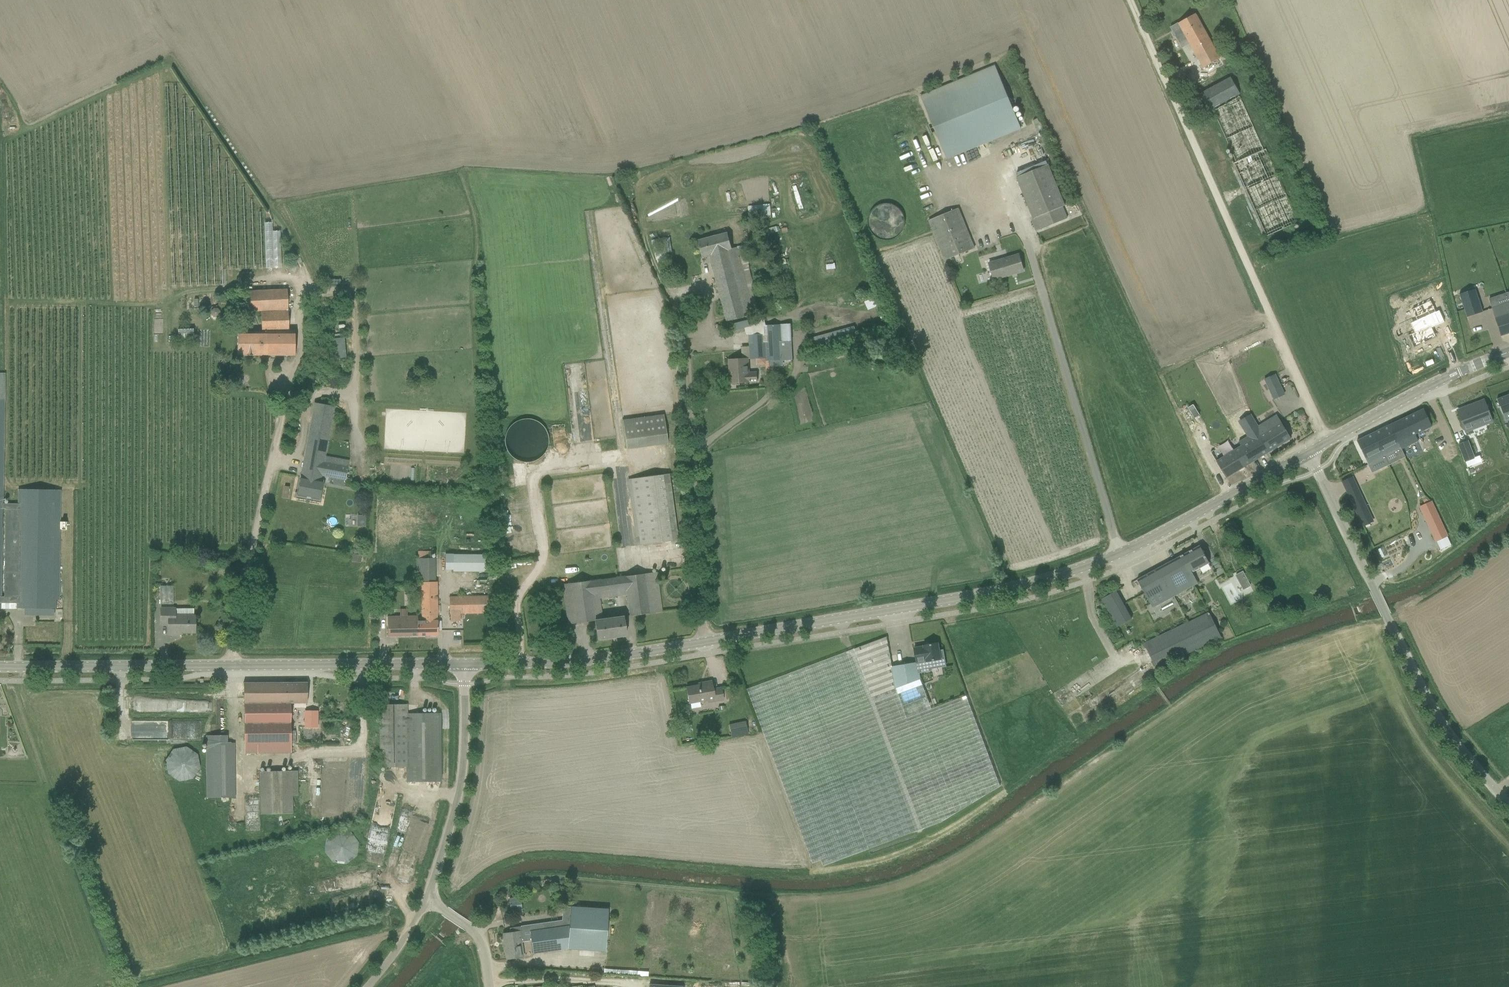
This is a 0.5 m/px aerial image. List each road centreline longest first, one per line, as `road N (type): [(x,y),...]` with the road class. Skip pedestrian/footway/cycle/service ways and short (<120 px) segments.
road 1 (tertiary): [(465,666),(625,657),(1039,582),(1122,552),(1309,453)]
road 2 (track): [(231,675),(238,610),(292,378),(307,357),(312,287),(293,245),(171,56)]
road 3 (track): [(1133,0),(1331,440)]
road 4 (tertiary): [(465,666),(0,665)]
road 5 (unclassified): [(1508,797),(1435,715),(1309,453)]
road 6 (unclassified): [(429,906),(461,779),(465,666)]
road 7 (tertiary): [(1309,453),(1455,373),(1508,353)]

